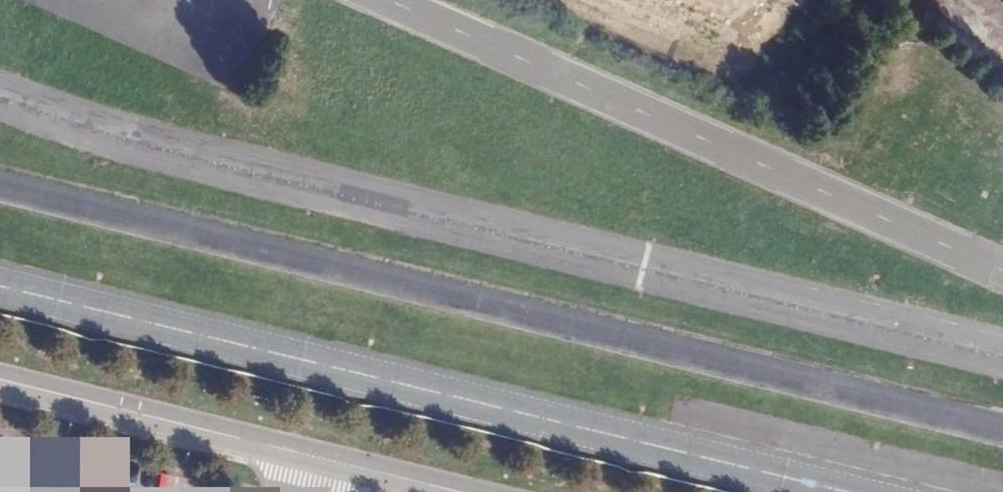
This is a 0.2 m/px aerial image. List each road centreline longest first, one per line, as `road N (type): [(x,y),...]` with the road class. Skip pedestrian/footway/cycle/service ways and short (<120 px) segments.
road 1 (unclassified): [(0,184),(1002,427)]
road 2 (unclassified): [(1002,272),(388,0)]
road 3 (residential): [(450,491),(0,383)]

